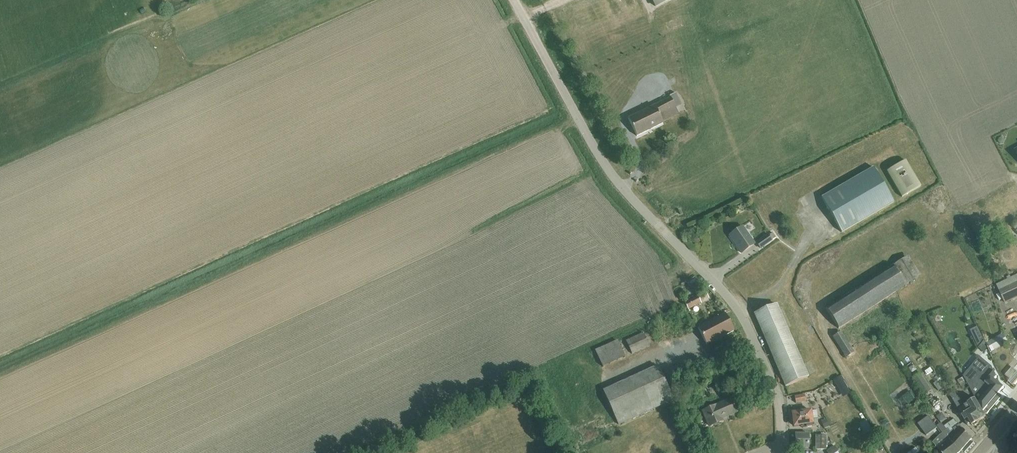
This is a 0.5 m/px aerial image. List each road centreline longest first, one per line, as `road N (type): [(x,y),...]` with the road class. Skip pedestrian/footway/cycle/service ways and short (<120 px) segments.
road 1 (unclassified): [(780,447),(778,399),(754,338),(713,279),(600,164),(514,0)]

